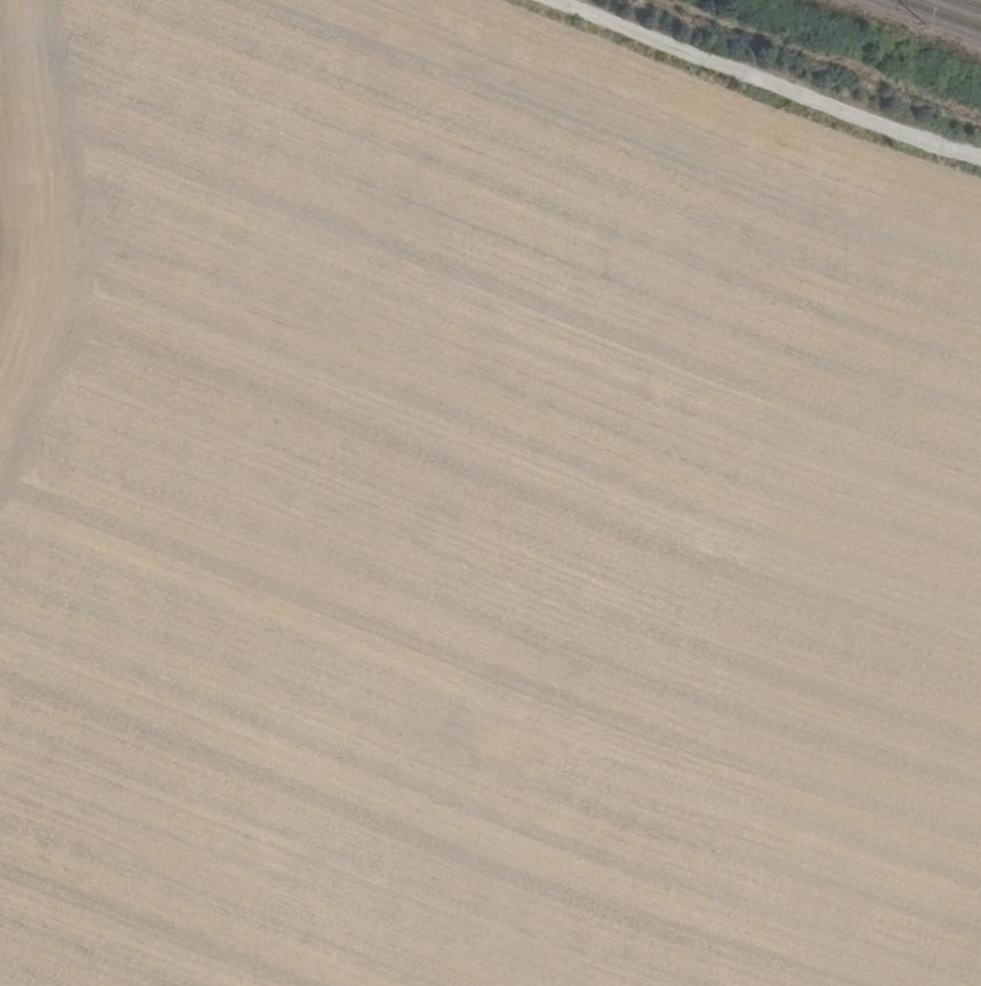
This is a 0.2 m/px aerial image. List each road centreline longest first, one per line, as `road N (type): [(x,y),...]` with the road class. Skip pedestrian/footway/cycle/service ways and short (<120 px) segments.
road 1 (track): [(980,158),(550,0)]

